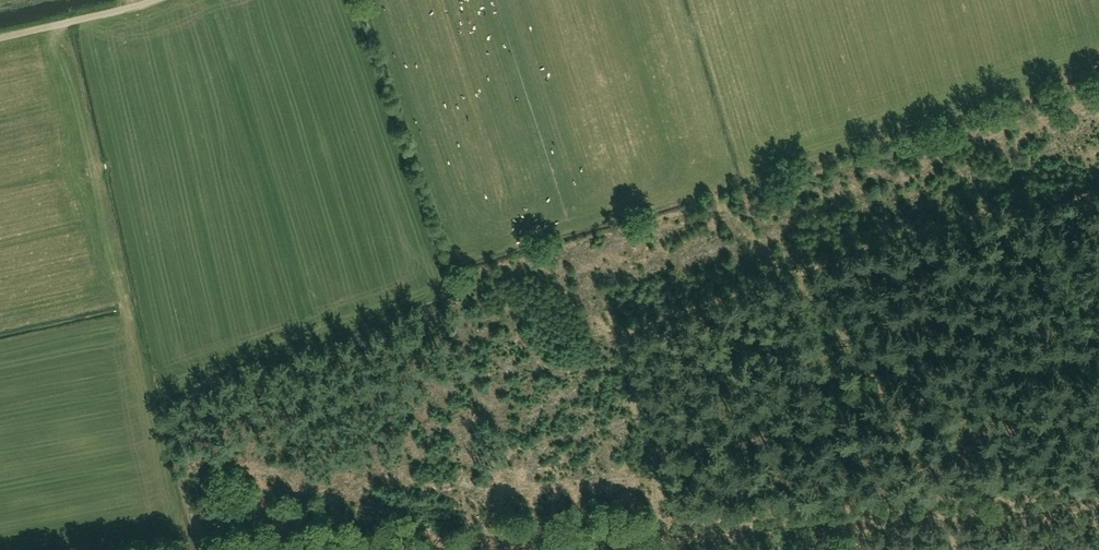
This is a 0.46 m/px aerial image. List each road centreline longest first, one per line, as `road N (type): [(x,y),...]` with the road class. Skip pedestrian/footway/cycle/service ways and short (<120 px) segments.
road 1 (track): [(669,532),(609,341),(606,322),(620,300),(902,202),(958,514)]
road 2 (track): [(392,549),(1098,505)]
road 3 (track): [(153,0),(0,37)]

